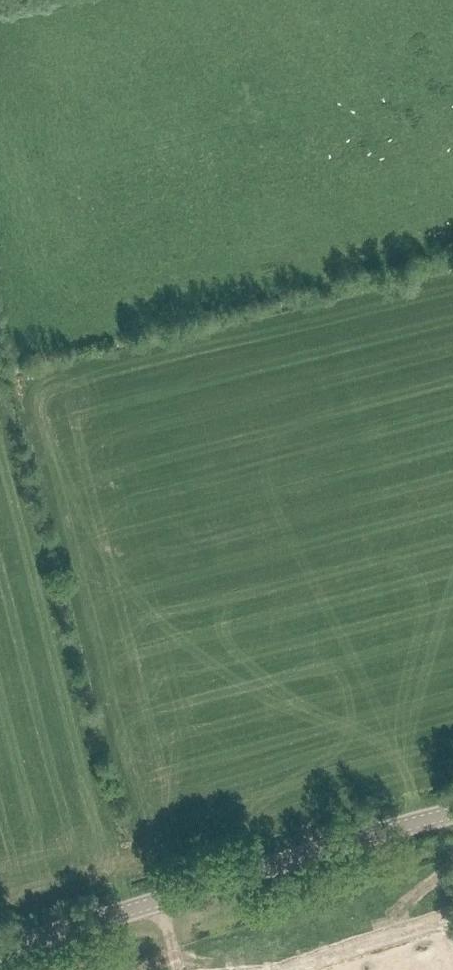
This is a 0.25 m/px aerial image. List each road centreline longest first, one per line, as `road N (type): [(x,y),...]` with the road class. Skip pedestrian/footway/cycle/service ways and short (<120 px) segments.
road 1 (tertiary): [(0,950),(452,812)]

